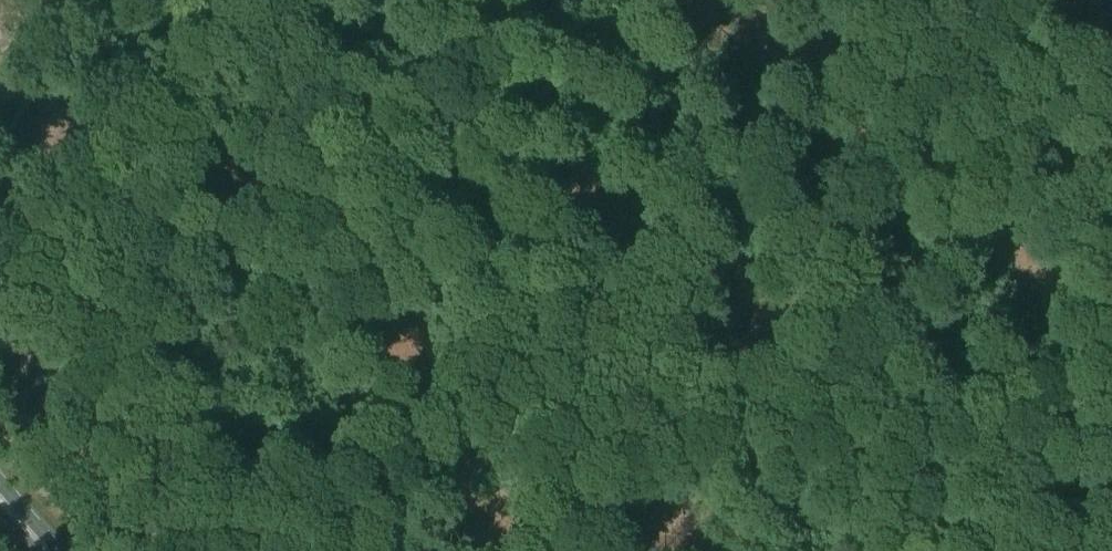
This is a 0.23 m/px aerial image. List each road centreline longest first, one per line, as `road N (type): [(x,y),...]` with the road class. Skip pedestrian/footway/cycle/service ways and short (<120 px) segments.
road 1 (track): [(0,224),(142,0)]

